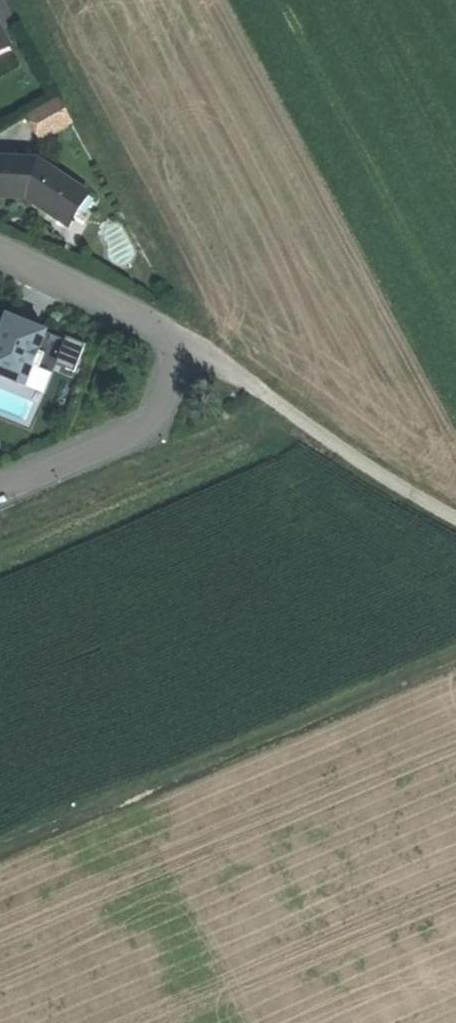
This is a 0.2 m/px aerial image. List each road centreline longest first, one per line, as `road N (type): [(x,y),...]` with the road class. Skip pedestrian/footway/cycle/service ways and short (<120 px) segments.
road 1 (track): [(455,661),(0,850)]
road 2 (residential): [(0,492),(136,436),(150,425),(173,368),(170,336),(0,253)]
road 3 (track): [(455,519),(353,459),(214,355),(170,336)]

